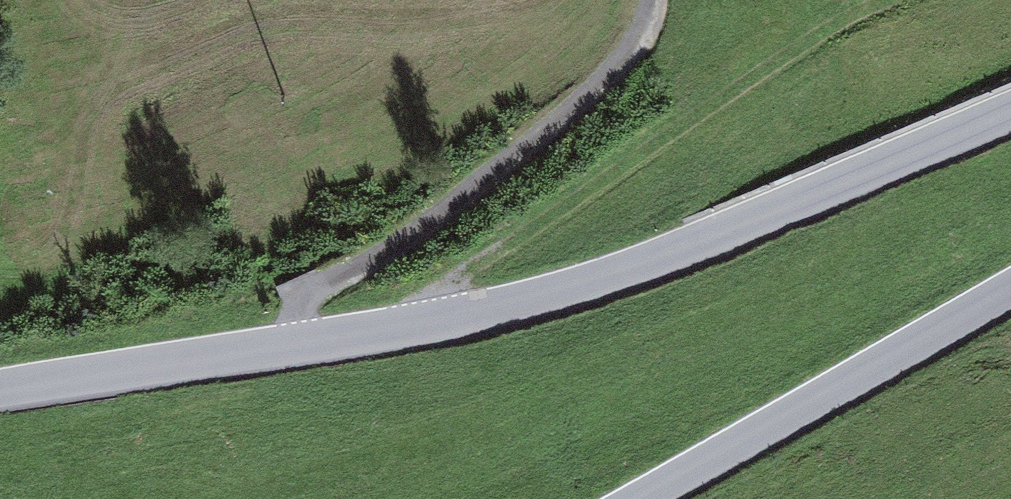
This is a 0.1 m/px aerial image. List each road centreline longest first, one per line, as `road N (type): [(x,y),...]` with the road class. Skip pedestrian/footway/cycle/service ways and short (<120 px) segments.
road 1 (tertiary): [(1010,110),(704,242),(545,296),(0,392)]
road 2 (track): [(652,0),(602,85),(304,306),(285,345)]
road 3 (tertiary): [(646,498),(1010,295)]

